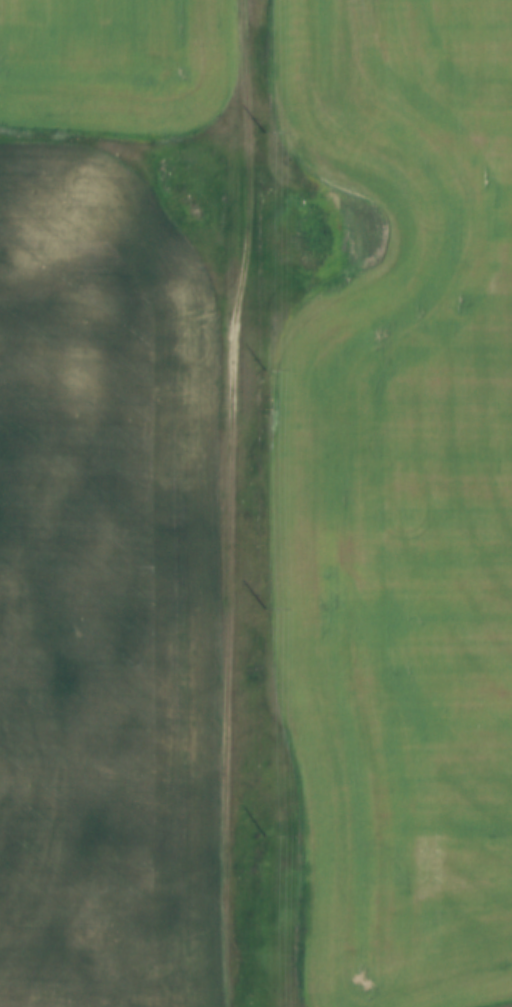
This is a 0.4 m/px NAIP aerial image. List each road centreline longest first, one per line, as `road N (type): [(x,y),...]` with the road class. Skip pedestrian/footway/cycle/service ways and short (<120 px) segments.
road 1 (track): [(237,0),(247,206),(228,346),(218,906),(226,1006)]

